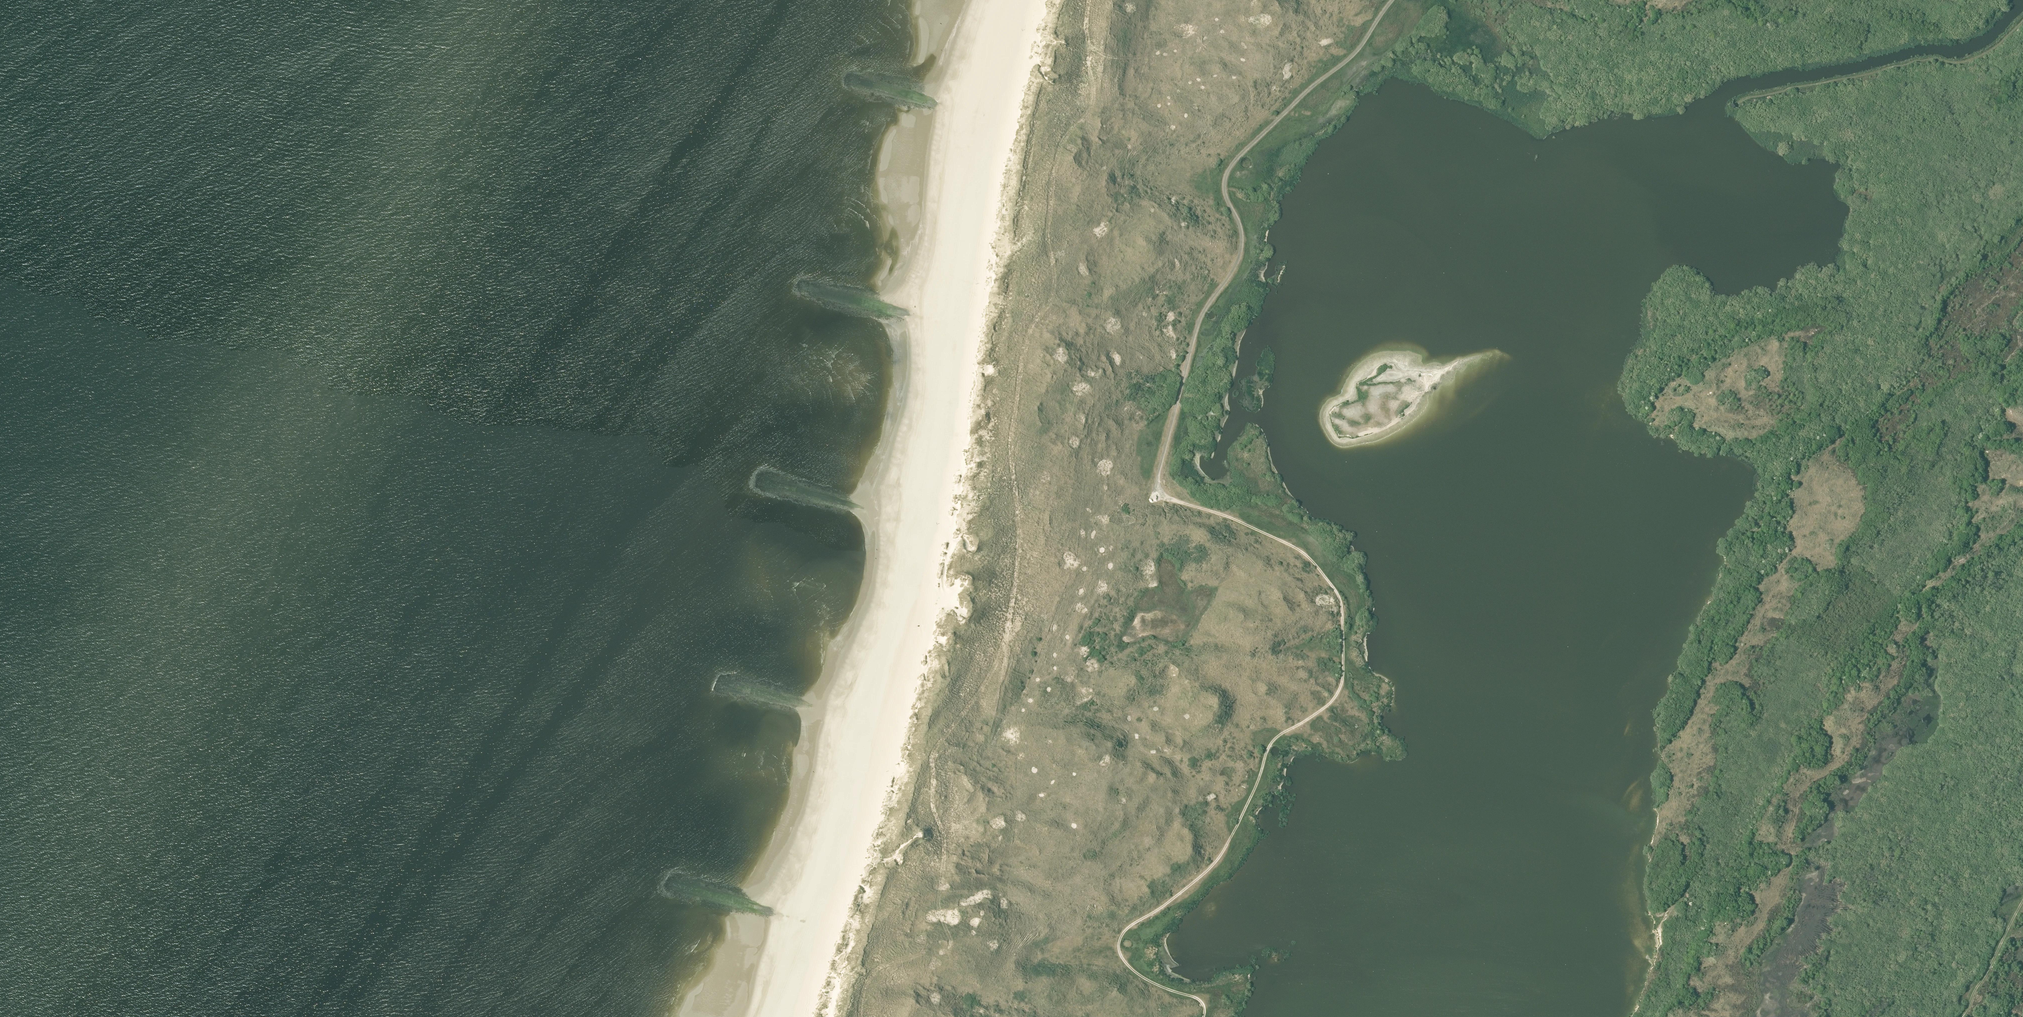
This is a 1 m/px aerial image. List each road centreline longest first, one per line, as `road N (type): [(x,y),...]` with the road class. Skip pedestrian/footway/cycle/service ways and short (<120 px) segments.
road 1 (track): [(1204,1016),(1197,998),(1131,969),(1120,957),(1121,933),(1221,855),(1277,738),(1343,688),(1342,599),(1298,549),(1167,499),(1158,482),(1161,462),(1200,320),(1241,255),(1224,176),(1354,56),(1394,0)]
road 2 (track): [(2022,902),(1960,1016)]

